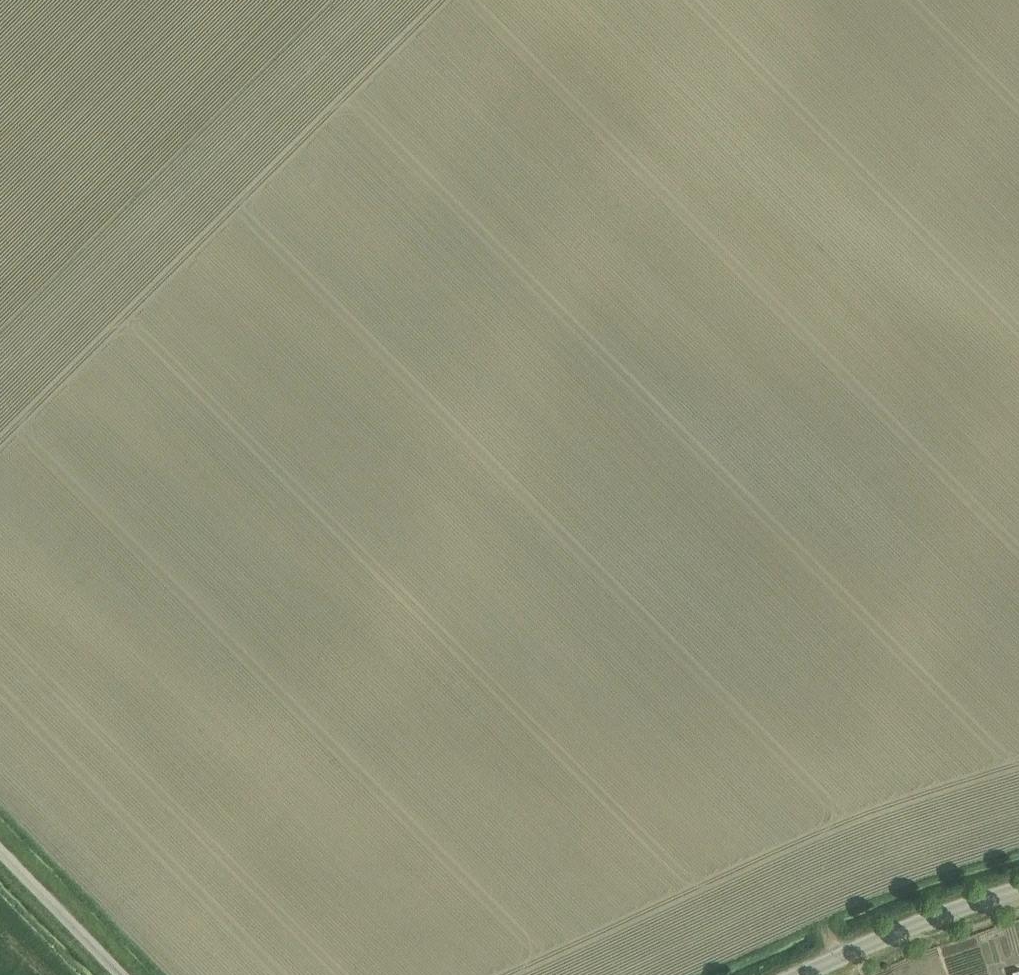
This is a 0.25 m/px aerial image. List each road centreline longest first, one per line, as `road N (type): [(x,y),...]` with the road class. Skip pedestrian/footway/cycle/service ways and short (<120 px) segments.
road 1 (unclassified): [(802,974),(1018,890)]
road 2 (unclassified): [(121,974),(0,852)]

